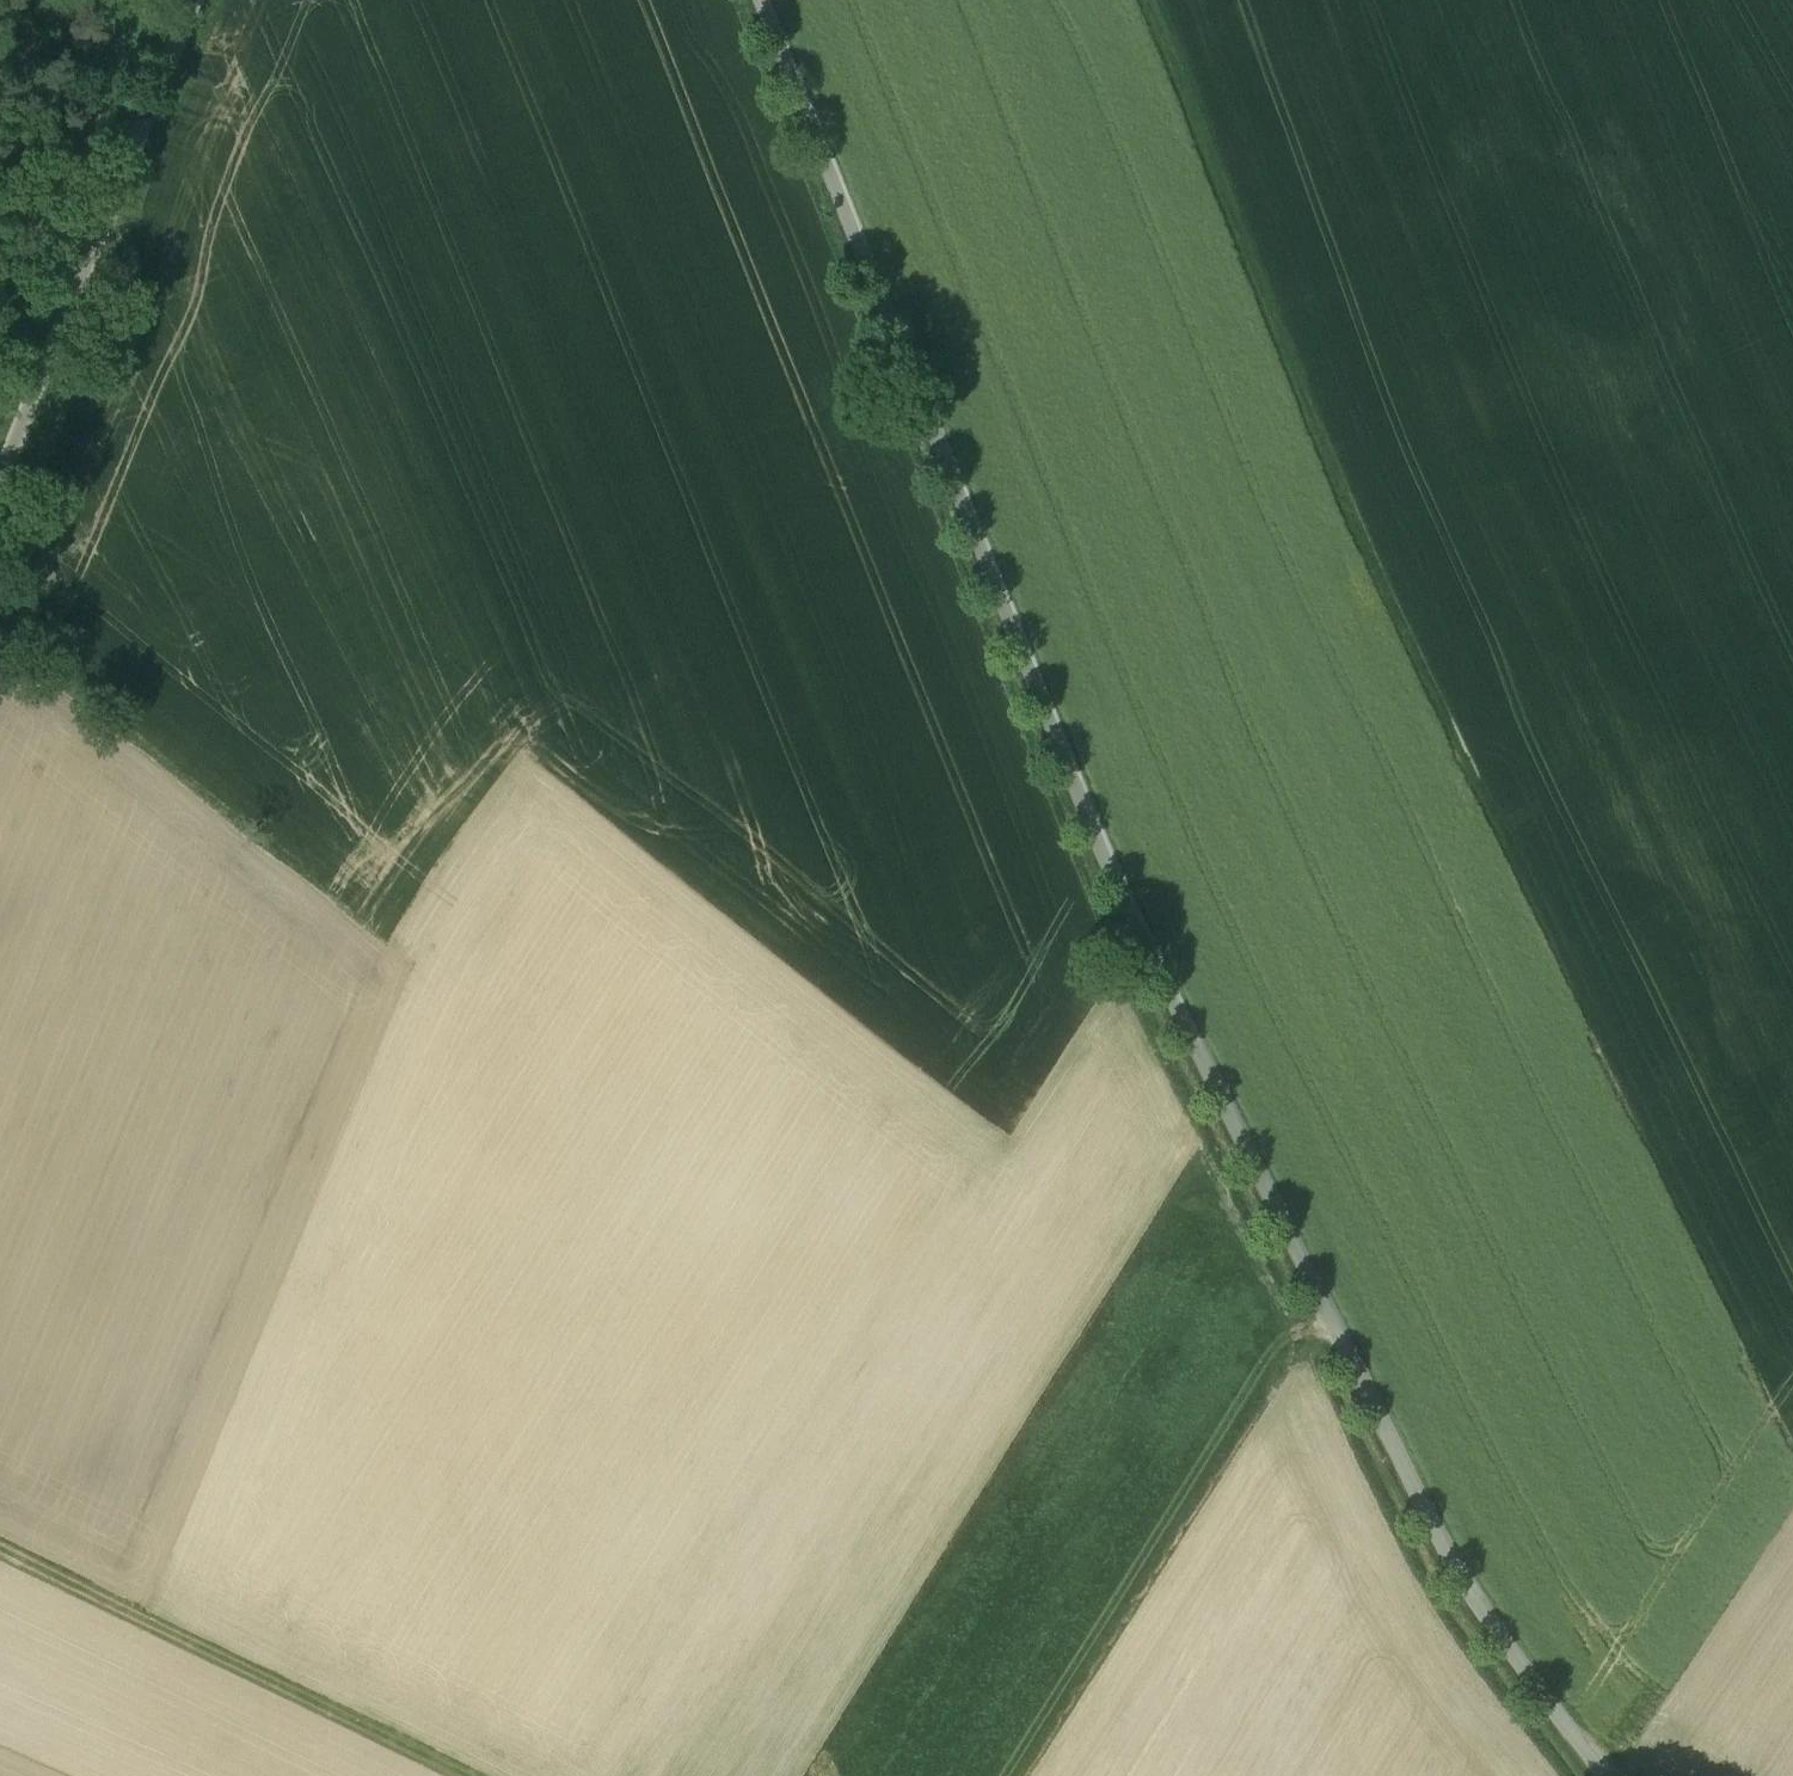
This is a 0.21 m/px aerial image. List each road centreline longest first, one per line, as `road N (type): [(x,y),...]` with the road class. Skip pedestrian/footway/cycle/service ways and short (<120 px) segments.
road 1 (unclassified): [(760,0),(1135,925),(1219,1102),(1457,1595),(1609,1775)]
road 2 (unclassified): [(192,0),(0,466)]

